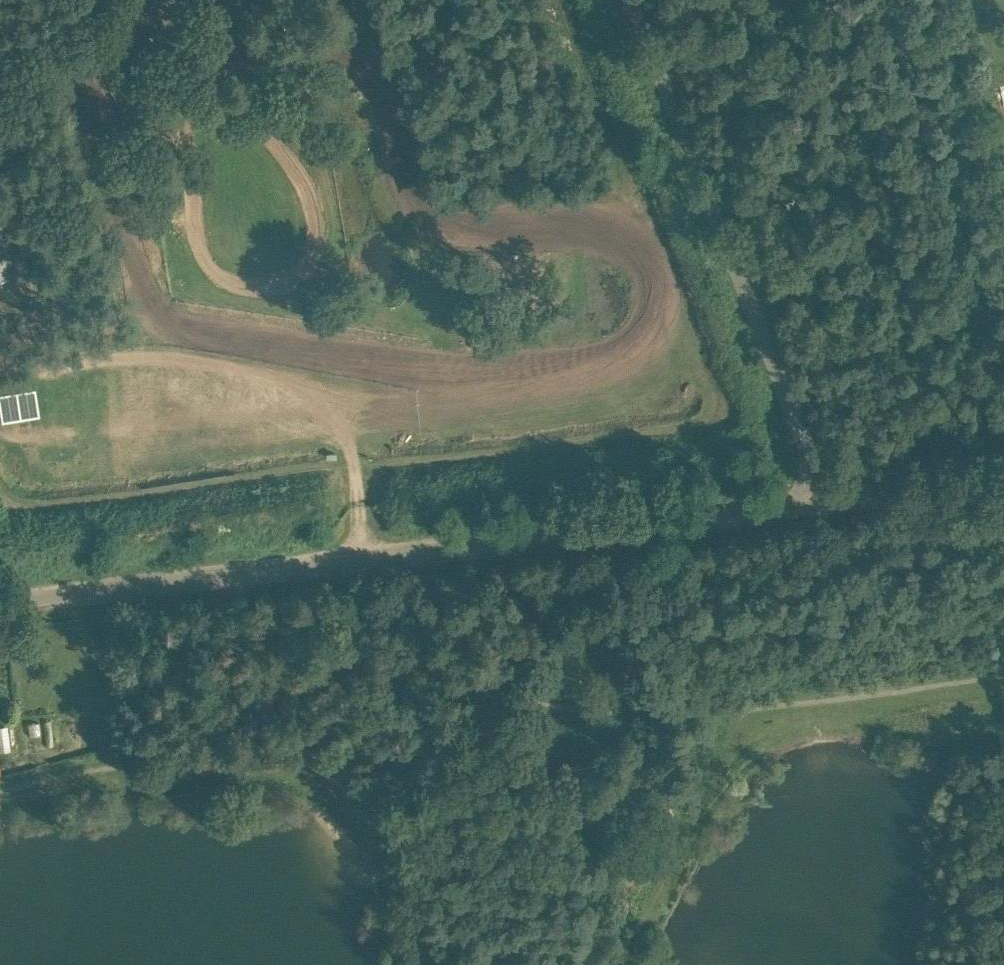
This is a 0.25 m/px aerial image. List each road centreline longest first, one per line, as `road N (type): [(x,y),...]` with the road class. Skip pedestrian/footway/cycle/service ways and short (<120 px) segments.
road 1 (unclassified): [(0,603),(826,505)]
road 2 (unclassified): [(826,505),(630,0)]
road 3 (unclassified): [(1003,483),(826,505)]

